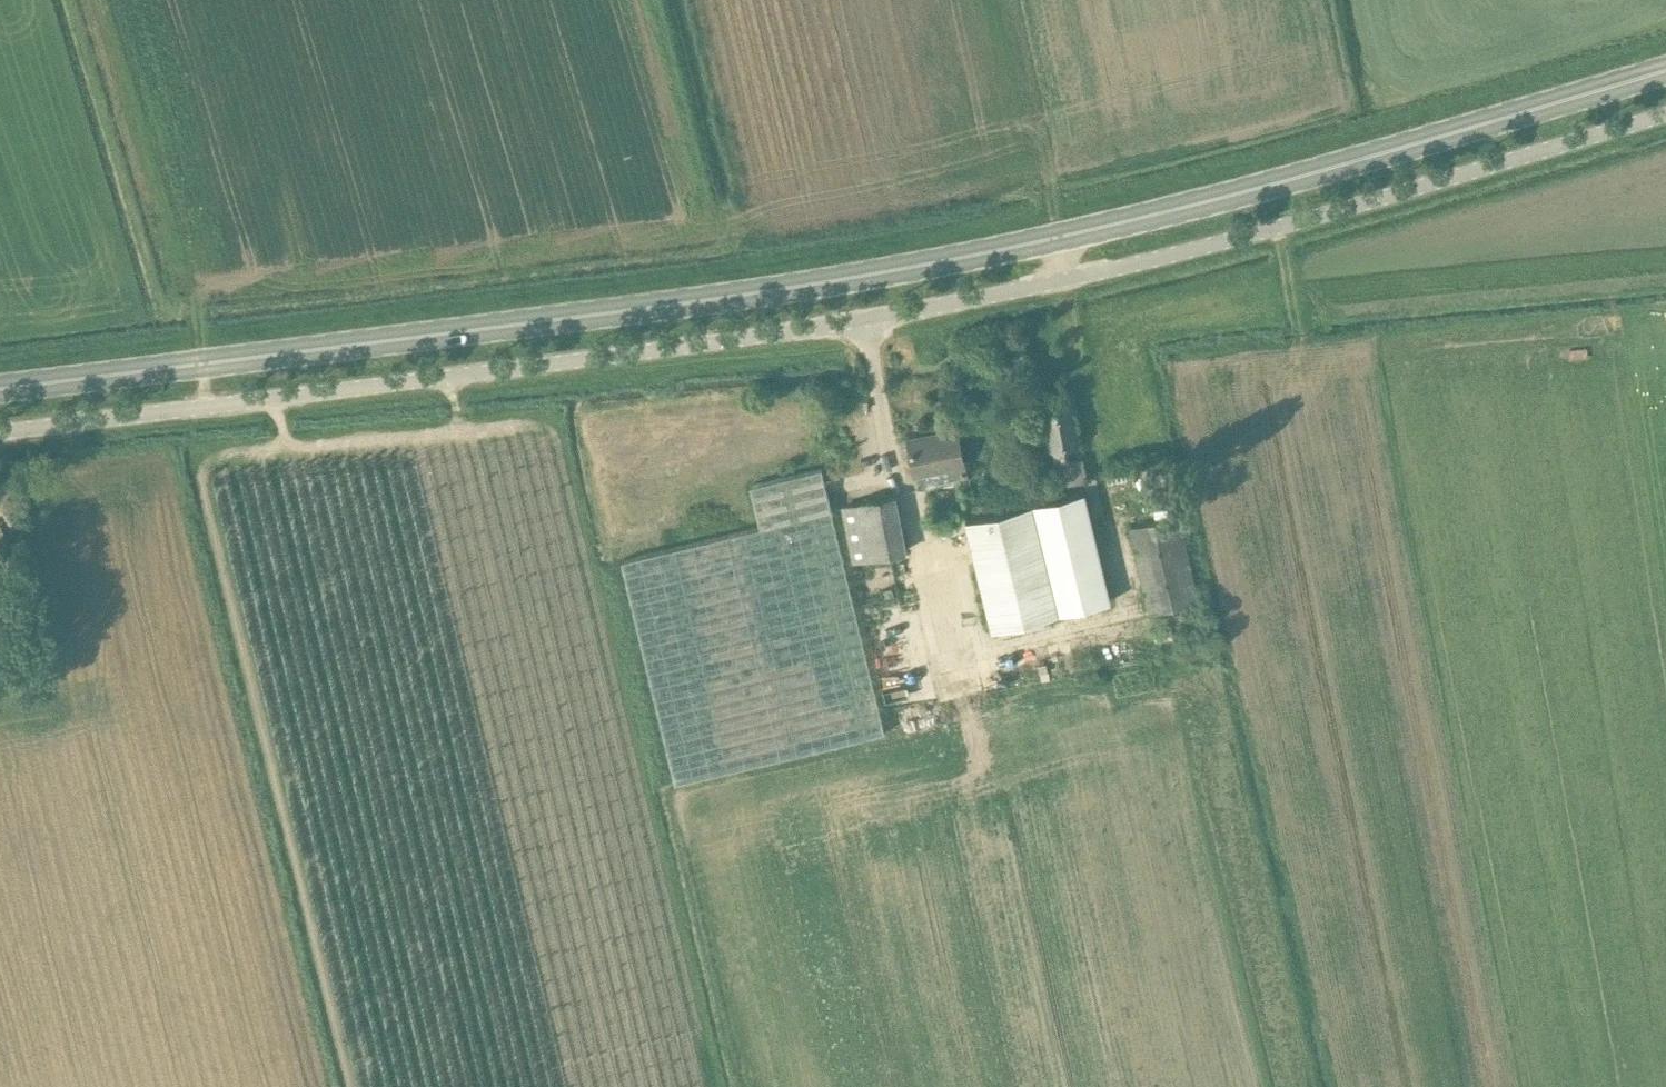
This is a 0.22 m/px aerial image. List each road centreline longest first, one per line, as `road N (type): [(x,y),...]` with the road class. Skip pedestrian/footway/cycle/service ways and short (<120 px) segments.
road 1 (secondary): [(1665,69),(1020,247),(701,302),(0,388)]
road 2 (unclassified): [(0,431),(716,341),(1066,282),(1665,116)]

